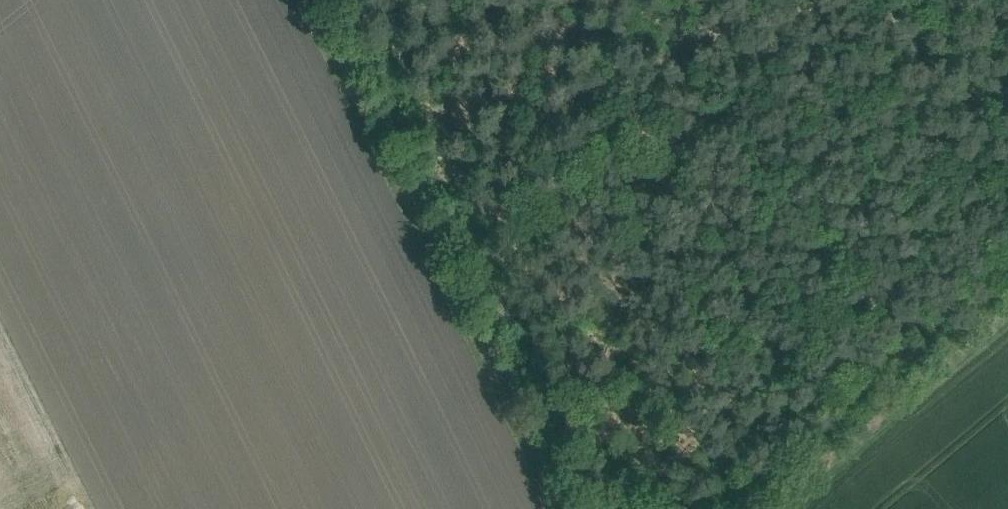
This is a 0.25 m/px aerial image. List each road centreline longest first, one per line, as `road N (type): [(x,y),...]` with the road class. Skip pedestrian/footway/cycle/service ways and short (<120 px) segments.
road 1 (track): [(777,508),(1007,315)]

